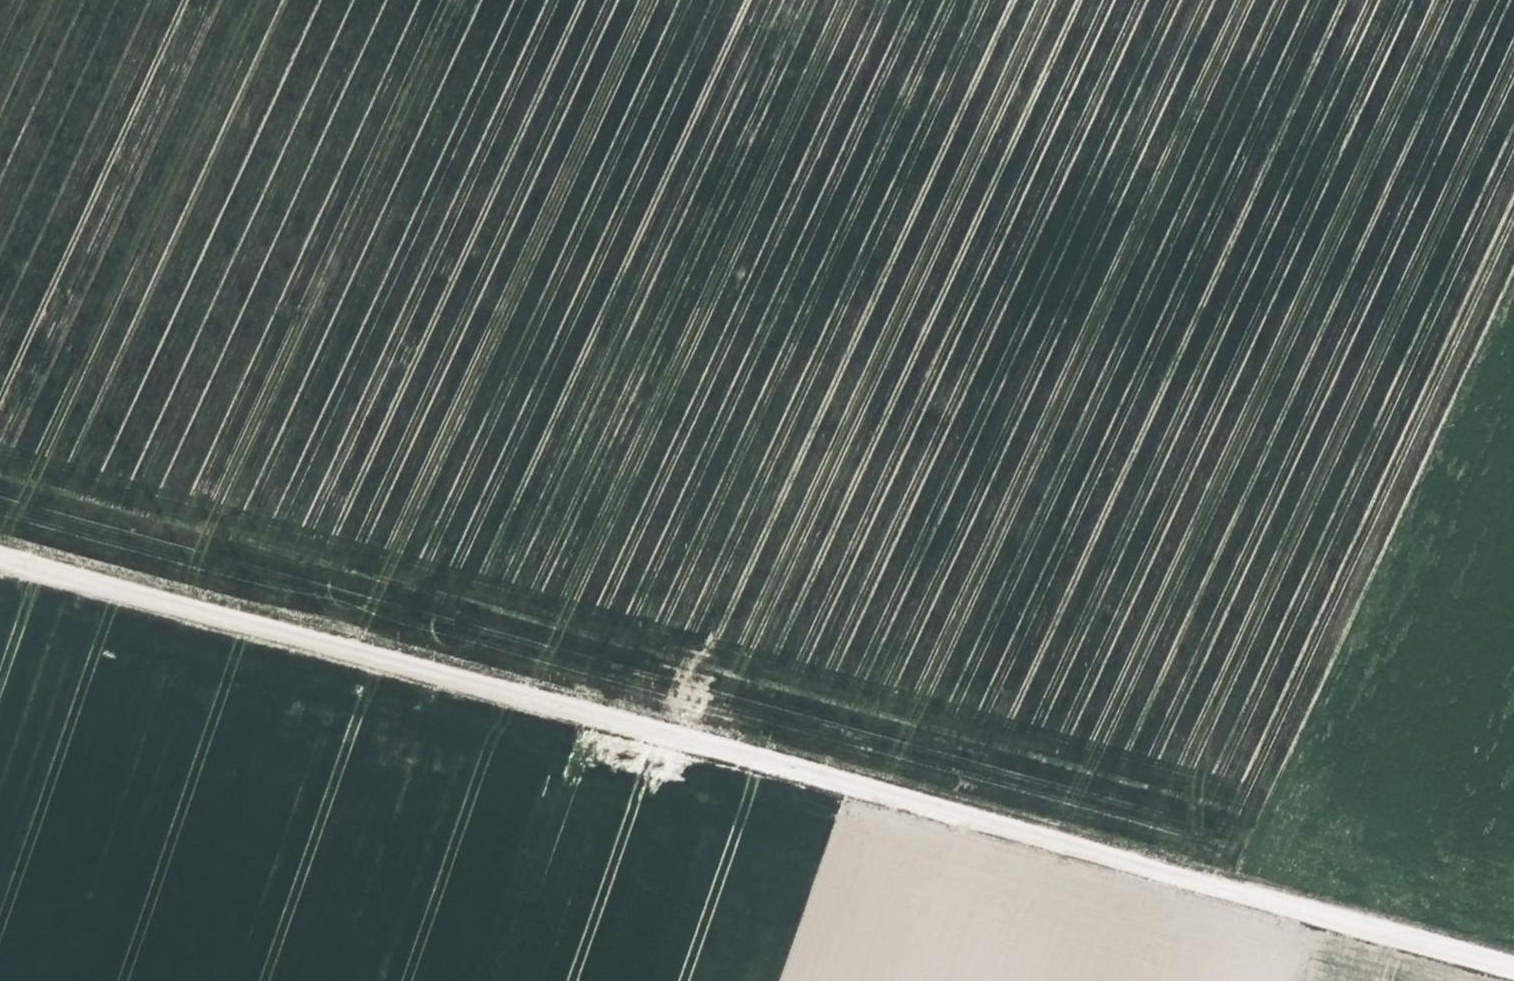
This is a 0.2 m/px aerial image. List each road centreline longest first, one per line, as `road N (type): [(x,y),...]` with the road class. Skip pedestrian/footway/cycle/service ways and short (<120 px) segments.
road 1 (track): [(1513,966),(0,555)]

